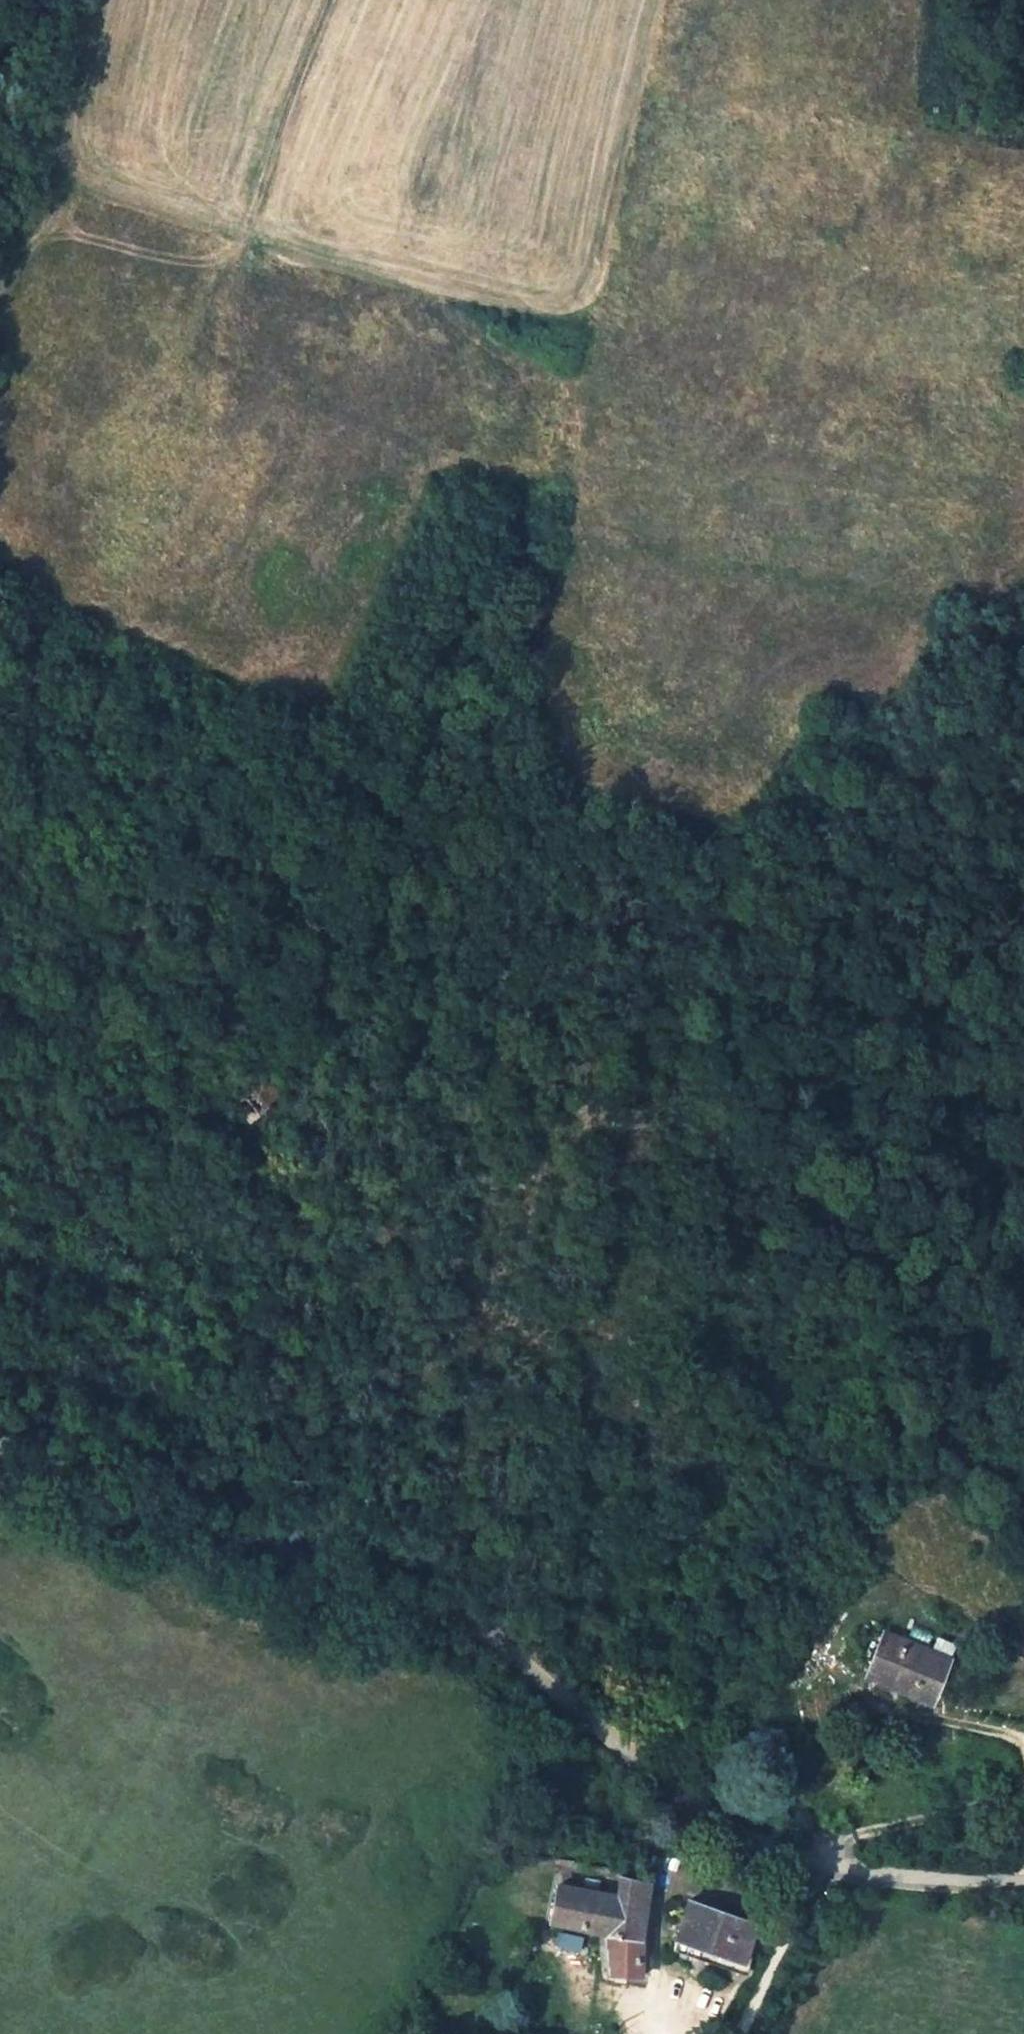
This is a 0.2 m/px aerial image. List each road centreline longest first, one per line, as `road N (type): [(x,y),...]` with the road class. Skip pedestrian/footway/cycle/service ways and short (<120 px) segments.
road 1 (residential): [(1023,1883),(865,1881),(787,1861),(659,1784),(503,1645),(337,1572),(0,1448)]
road 2 (track): [(815,1870),(738,2033)]

